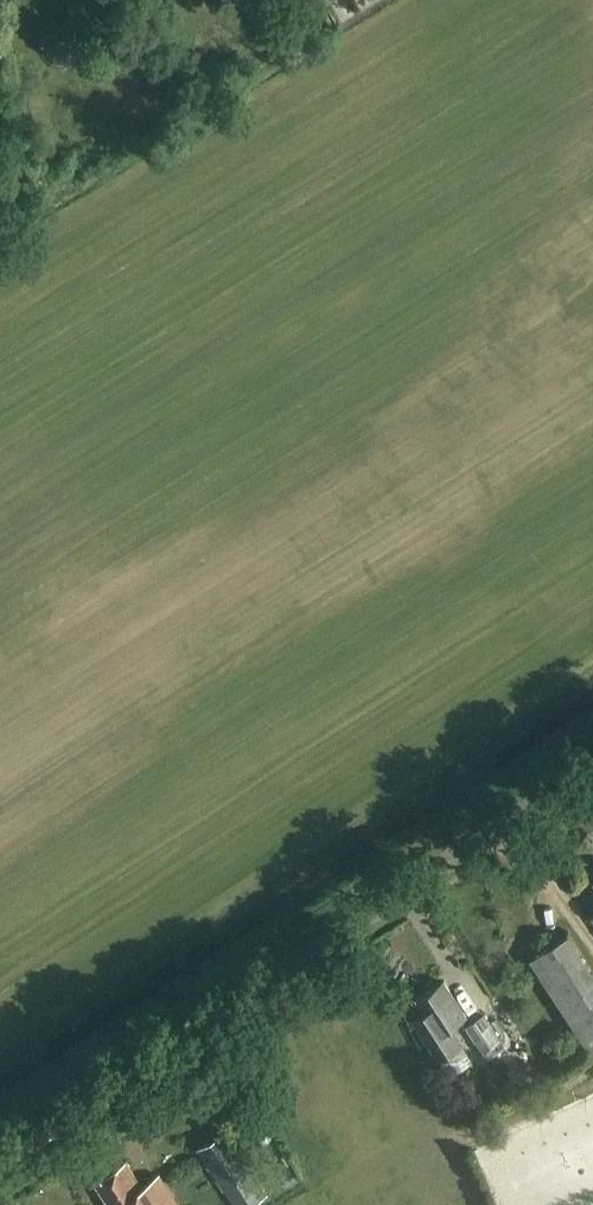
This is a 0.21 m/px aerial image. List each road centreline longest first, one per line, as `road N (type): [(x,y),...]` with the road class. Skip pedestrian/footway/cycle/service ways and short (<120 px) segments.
road 1 (unclassified): [(0,1164),(592,768)]

